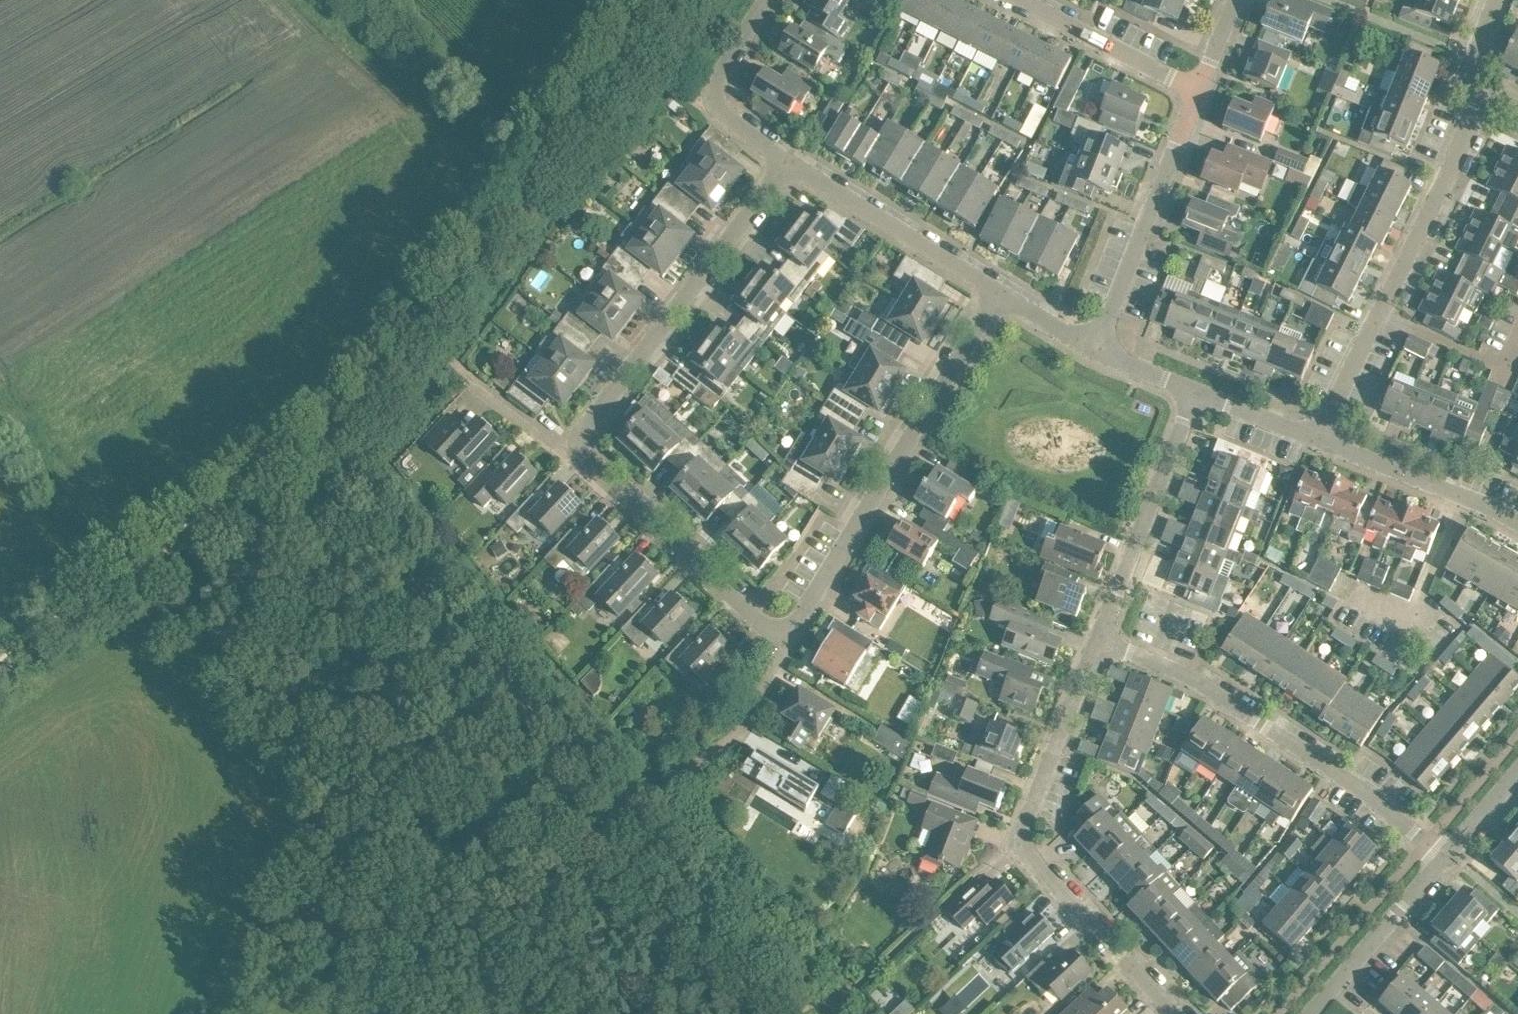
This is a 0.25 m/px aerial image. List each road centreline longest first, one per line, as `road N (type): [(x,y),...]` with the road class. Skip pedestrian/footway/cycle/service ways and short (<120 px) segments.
road 1 (track): [(782,1013),(321,443)]
road 2 (residential): [(1175,1013),(1022,844),(1098,639)]
road 3 (residential): [(1443,859),(1368,793),(1186,674),(1098,639)]
road 4 (residential): [(999,291),(799,619),(783,630)]
road 5 (track): [(321,443),(0,667)]
road 6 (residential): [(1319,439),(1476,109),(1474,94)]
road 7 (residential): [(580,448),(582,433),(787,161)]
road 8 (residential): [(1096,350),(1201,94)]
road 9 (residential): [(783,630),(762,622),(580,448)]
road 10 (residential): [(1098,639),(1196,391)]
road 11 (residential): [(999,291),(787,161)]
road 12 (residential): [(1517,524),(1319,439)]
road 13 (residential): [(1201,94),(1018,0)]
road 14 (residential): [(1310,1013),(1443,859)]
road 15 (residential): [(1319,439),(1196,391)]
road 16 (residential): [(580,448),(564,448),(472,379)]
road 17 (residential): [(730,740),(784,656),(783,630)]

